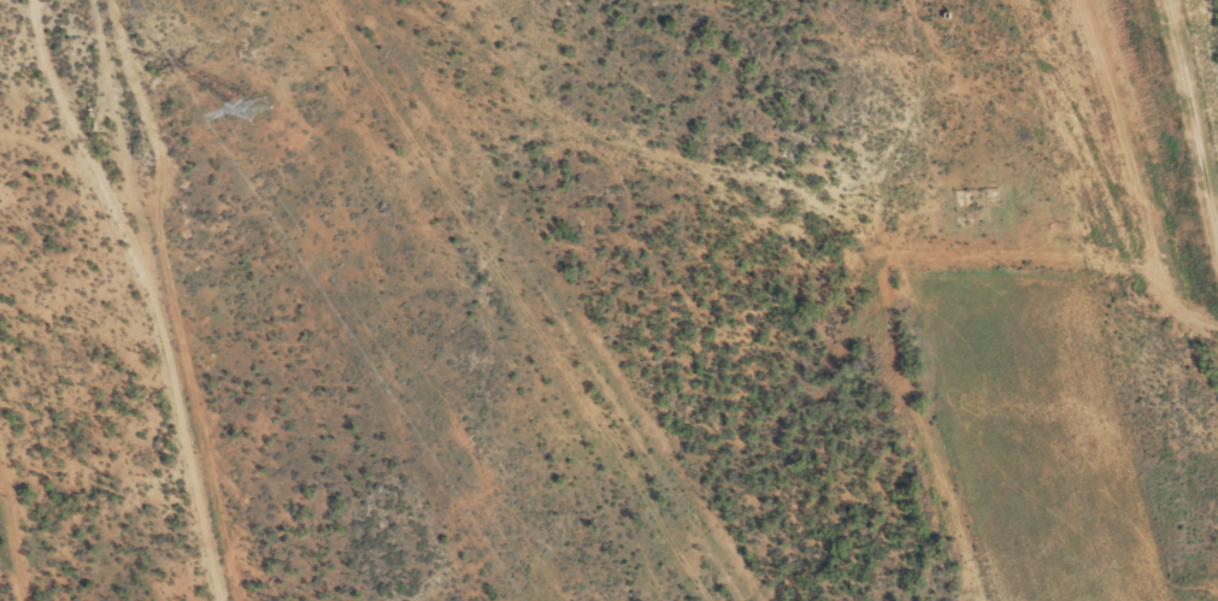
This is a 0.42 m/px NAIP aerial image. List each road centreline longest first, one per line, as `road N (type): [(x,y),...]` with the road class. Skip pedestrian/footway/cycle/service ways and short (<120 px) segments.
road 1 (residential): [(981,600),(852,226),(658,123),(384,0)]
road 2 (residential): [(228,600),(180,384),(82,93),(64,0)]
road 3 (residential): [(898,0),(906,81),(852,226)]

